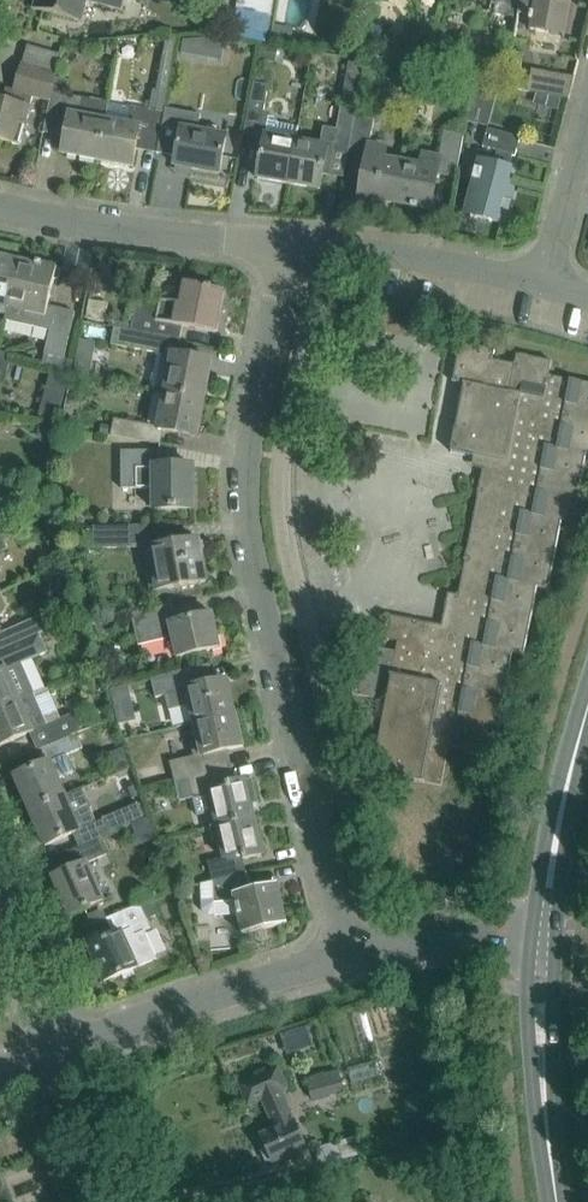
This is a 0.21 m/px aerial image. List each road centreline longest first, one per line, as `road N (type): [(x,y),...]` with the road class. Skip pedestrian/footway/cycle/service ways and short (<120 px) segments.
road 1 (residential): [(348,958),(244,526),(243,470),(273,257)]
road 2 (residential): [(348,958),(69,1050)]
road 3 (residential): [(551,293),(481,277),(273,257)]
road 4 (residential): [(273,257),(0,209)]
road 5 (tertiary): [(548,928),(556,842),(587,715)]
road 6 (residential): [(548,928),(348,958)]
road 7 (residential): [(69,1050),(0,893)]
road 8 (residential): [(136,1201),(69,1050)]
road 9 (tertiary): [(559,1201),(542,1037)]
road 10 (residential): [(551,293),(587,145)]

